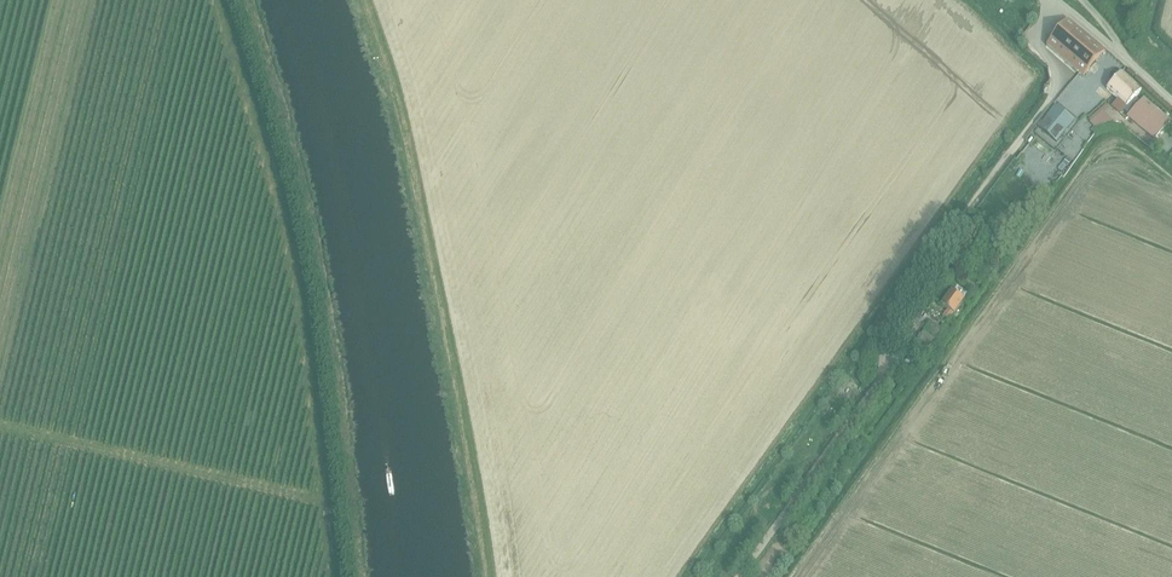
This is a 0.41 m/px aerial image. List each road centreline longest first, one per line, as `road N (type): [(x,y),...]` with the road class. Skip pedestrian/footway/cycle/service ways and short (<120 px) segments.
road 1 (track): [(740,576),(874,391),(894,310),(1055,94),(1057,71),(1039,42),(1057,2)]

